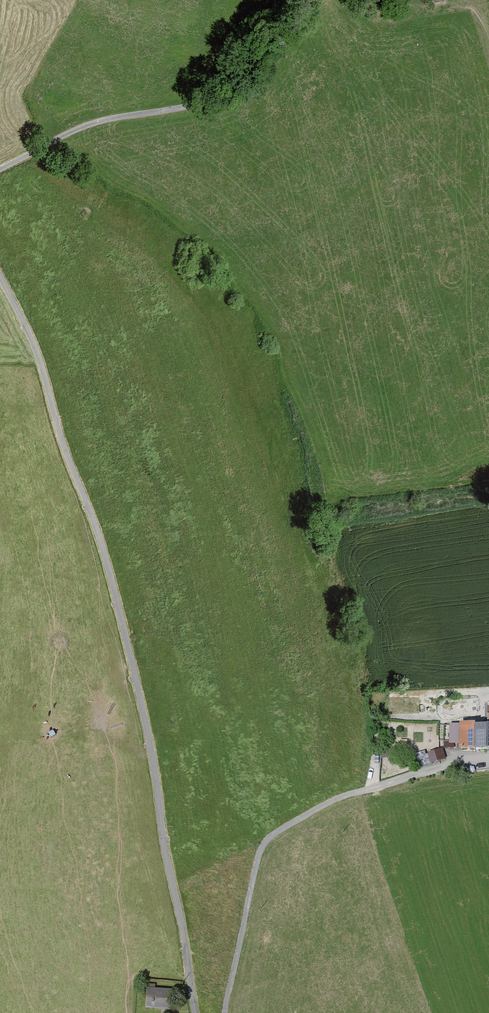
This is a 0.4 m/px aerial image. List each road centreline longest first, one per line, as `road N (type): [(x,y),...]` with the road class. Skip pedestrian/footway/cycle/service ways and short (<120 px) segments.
road 1 (track): [(0,285),(38,353),(123,627),(187,959)]
road 2 (residential): [(224,1012),(258,849),(276,832),(338,800),(488,758)]
road 3 (unclassified): [(0,170),(91,122),(213,107),(334,0)]

